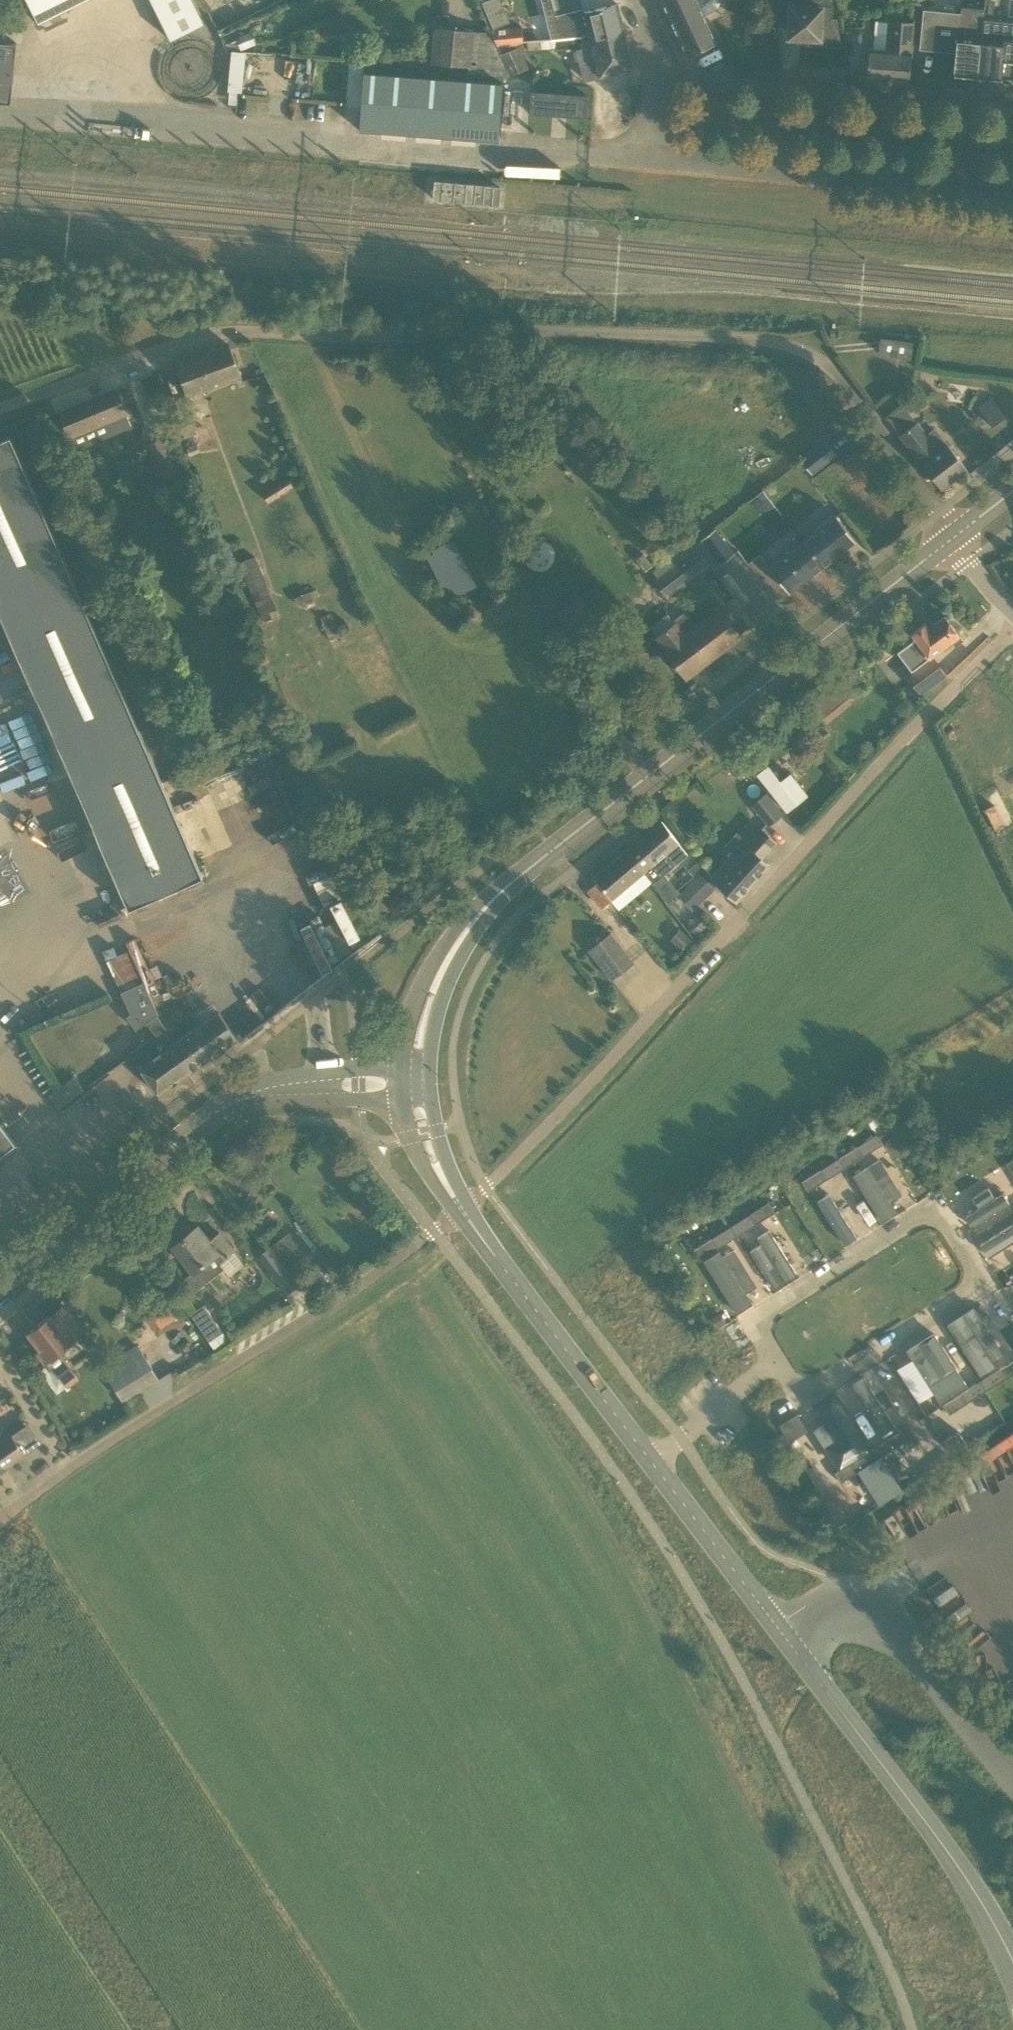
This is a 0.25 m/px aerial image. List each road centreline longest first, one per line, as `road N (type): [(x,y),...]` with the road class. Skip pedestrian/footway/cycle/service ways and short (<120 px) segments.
road 1 (unclassified): [(0,421),(221,335),(630,333),(749,339),(806,352),(826,365),(953,538)]
road 2 (unclassified): [(462,1209),(1012,622)]
road 3 (tertiary): [(416,1083),(422,1031),(443,969),(492,901),(953,538)]
road 4 (residential): [(775,1361),(800,1399),(986,1280),(937,1204),(751,1323)]
road 5 (unclassified): [(0,1516),(462,1209)]
road 6 (unclassified): [(0,1281),(230,1105),(288,1087),(416,1083)]
road 7 (residential): [(1012,189),(649,158),(655,78)]
road 8 (residential): [(655,78),(1012,107)]
road 9 (unclassified): [(784,1631),(824,1608),(854,1603),(1012,1800)]
road 10 (tertiary): [(975,1895),(784,1631)]
road 11 (tertiary): [(652,1461),(462,1209)]
road 12 (tertiary): [(784,1631),(652,1461)]
road 13 (residential): [(652,1461),(775,1361)]
road 14 (tertiary): [(462,1209),(432,1159),(416,1083)]

